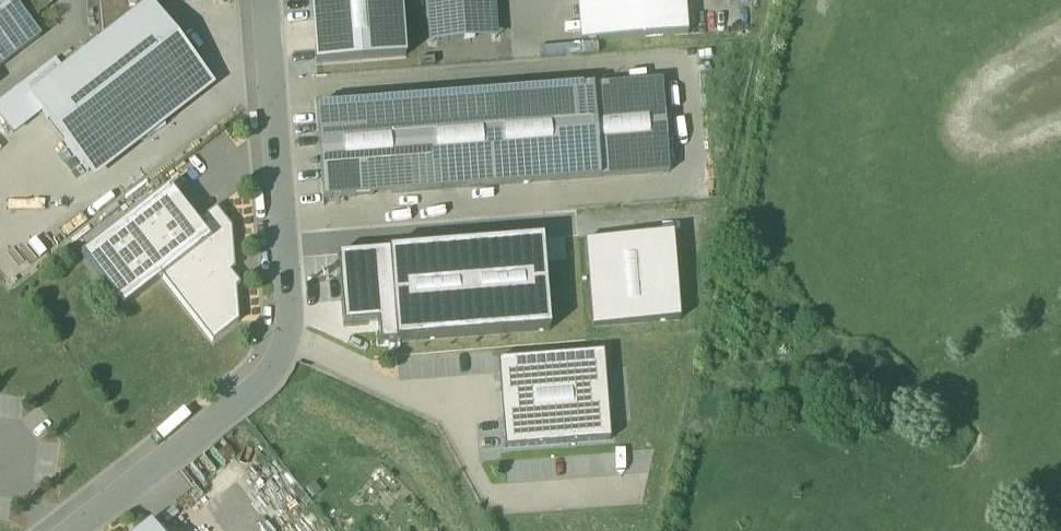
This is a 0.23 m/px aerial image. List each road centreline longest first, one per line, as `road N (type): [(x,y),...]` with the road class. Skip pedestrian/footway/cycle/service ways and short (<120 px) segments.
road 1 (residential): [(79,530),(252,392),(278,355),(287,315),(257,0)]

